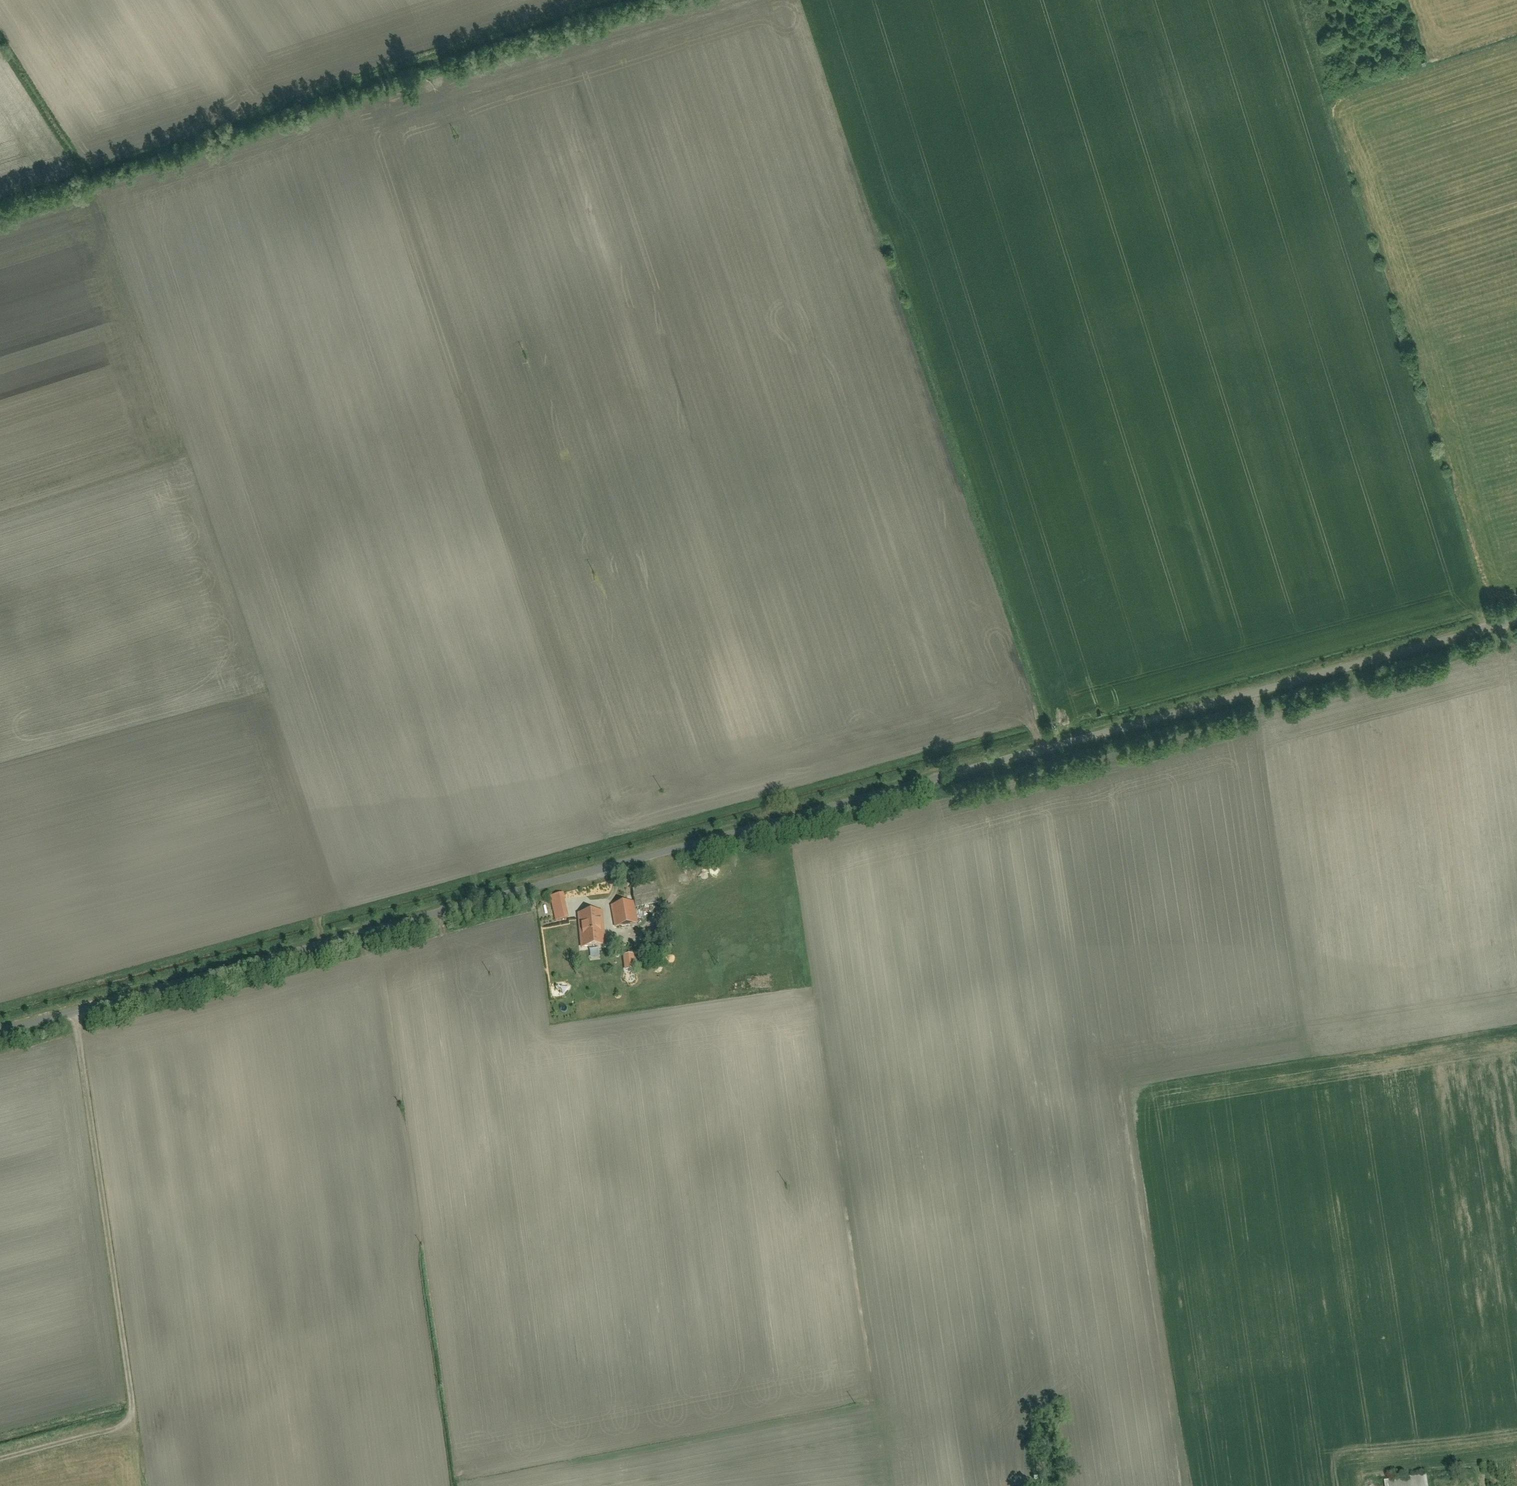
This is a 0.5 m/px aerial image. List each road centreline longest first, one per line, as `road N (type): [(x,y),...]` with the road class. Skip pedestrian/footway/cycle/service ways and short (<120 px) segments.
road 1 (residential): [(0,1030),(1516,620)]

